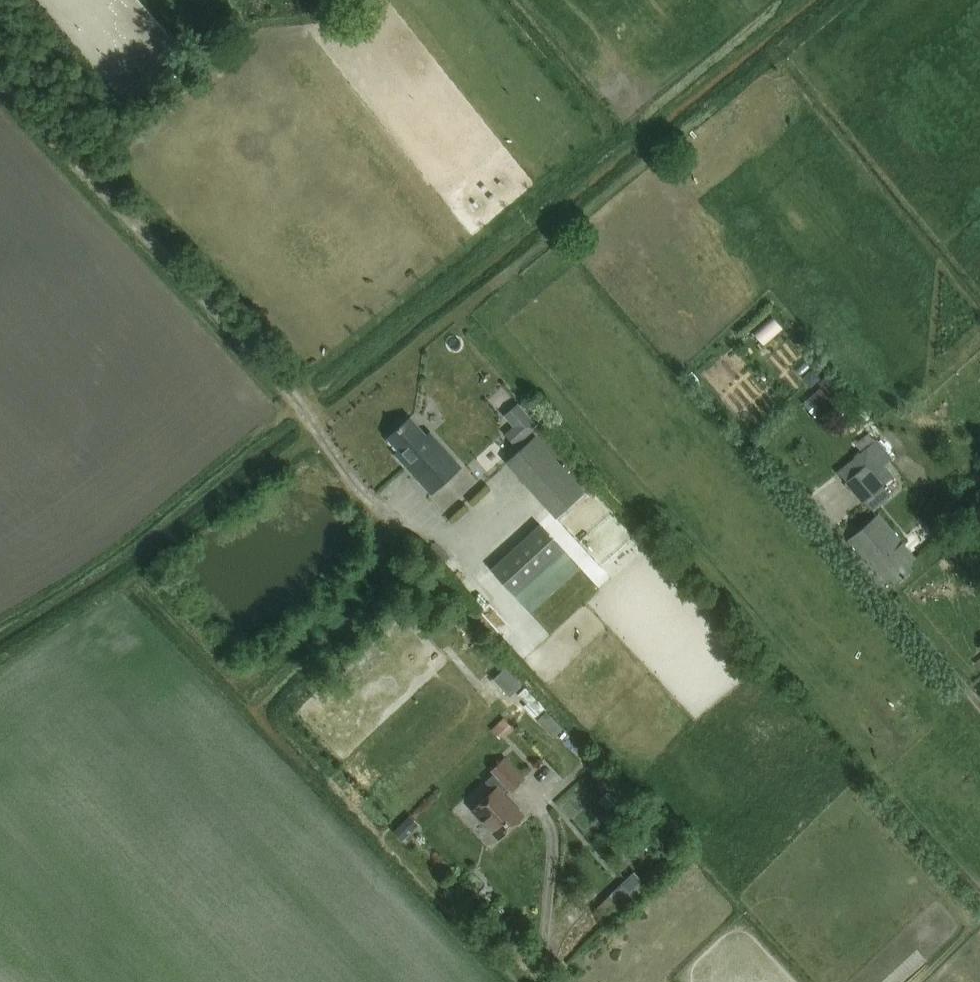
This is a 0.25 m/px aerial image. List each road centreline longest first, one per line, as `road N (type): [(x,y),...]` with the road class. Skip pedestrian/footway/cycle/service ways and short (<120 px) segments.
road 1 (track): [(0,79),(297,401),(361,491),(398,517)]

